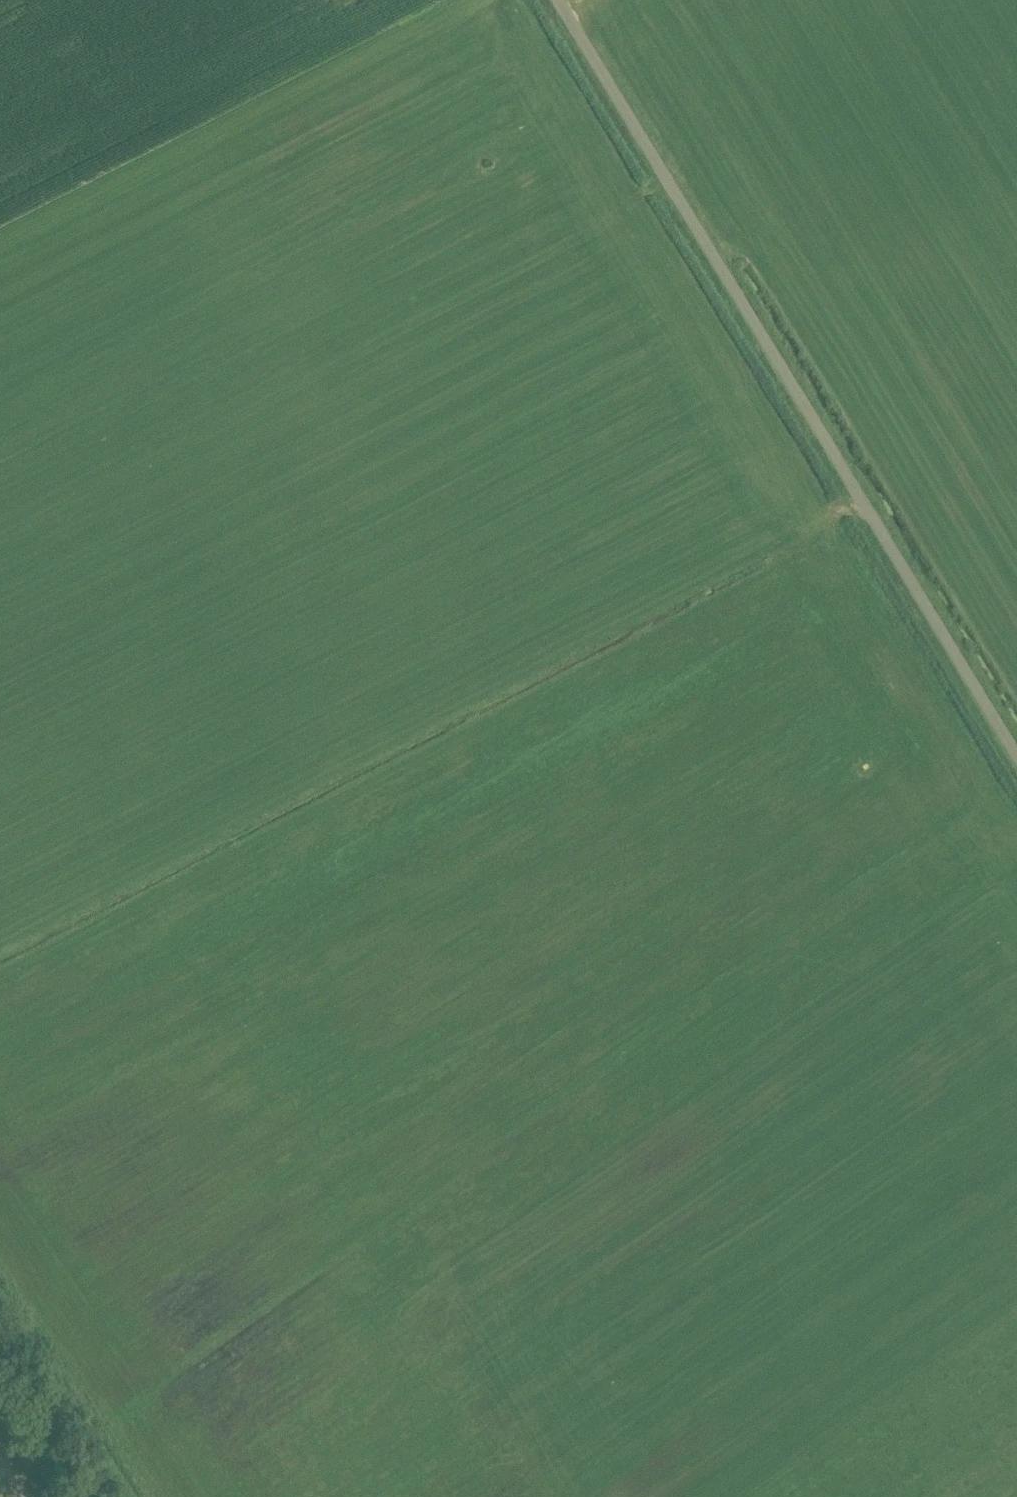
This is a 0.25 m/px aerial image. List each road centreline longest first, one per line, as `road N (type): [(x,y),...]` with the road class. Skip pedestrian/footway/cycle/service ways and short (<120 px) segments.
road 1 (unclassified): [(1016,765),(549,0)]

